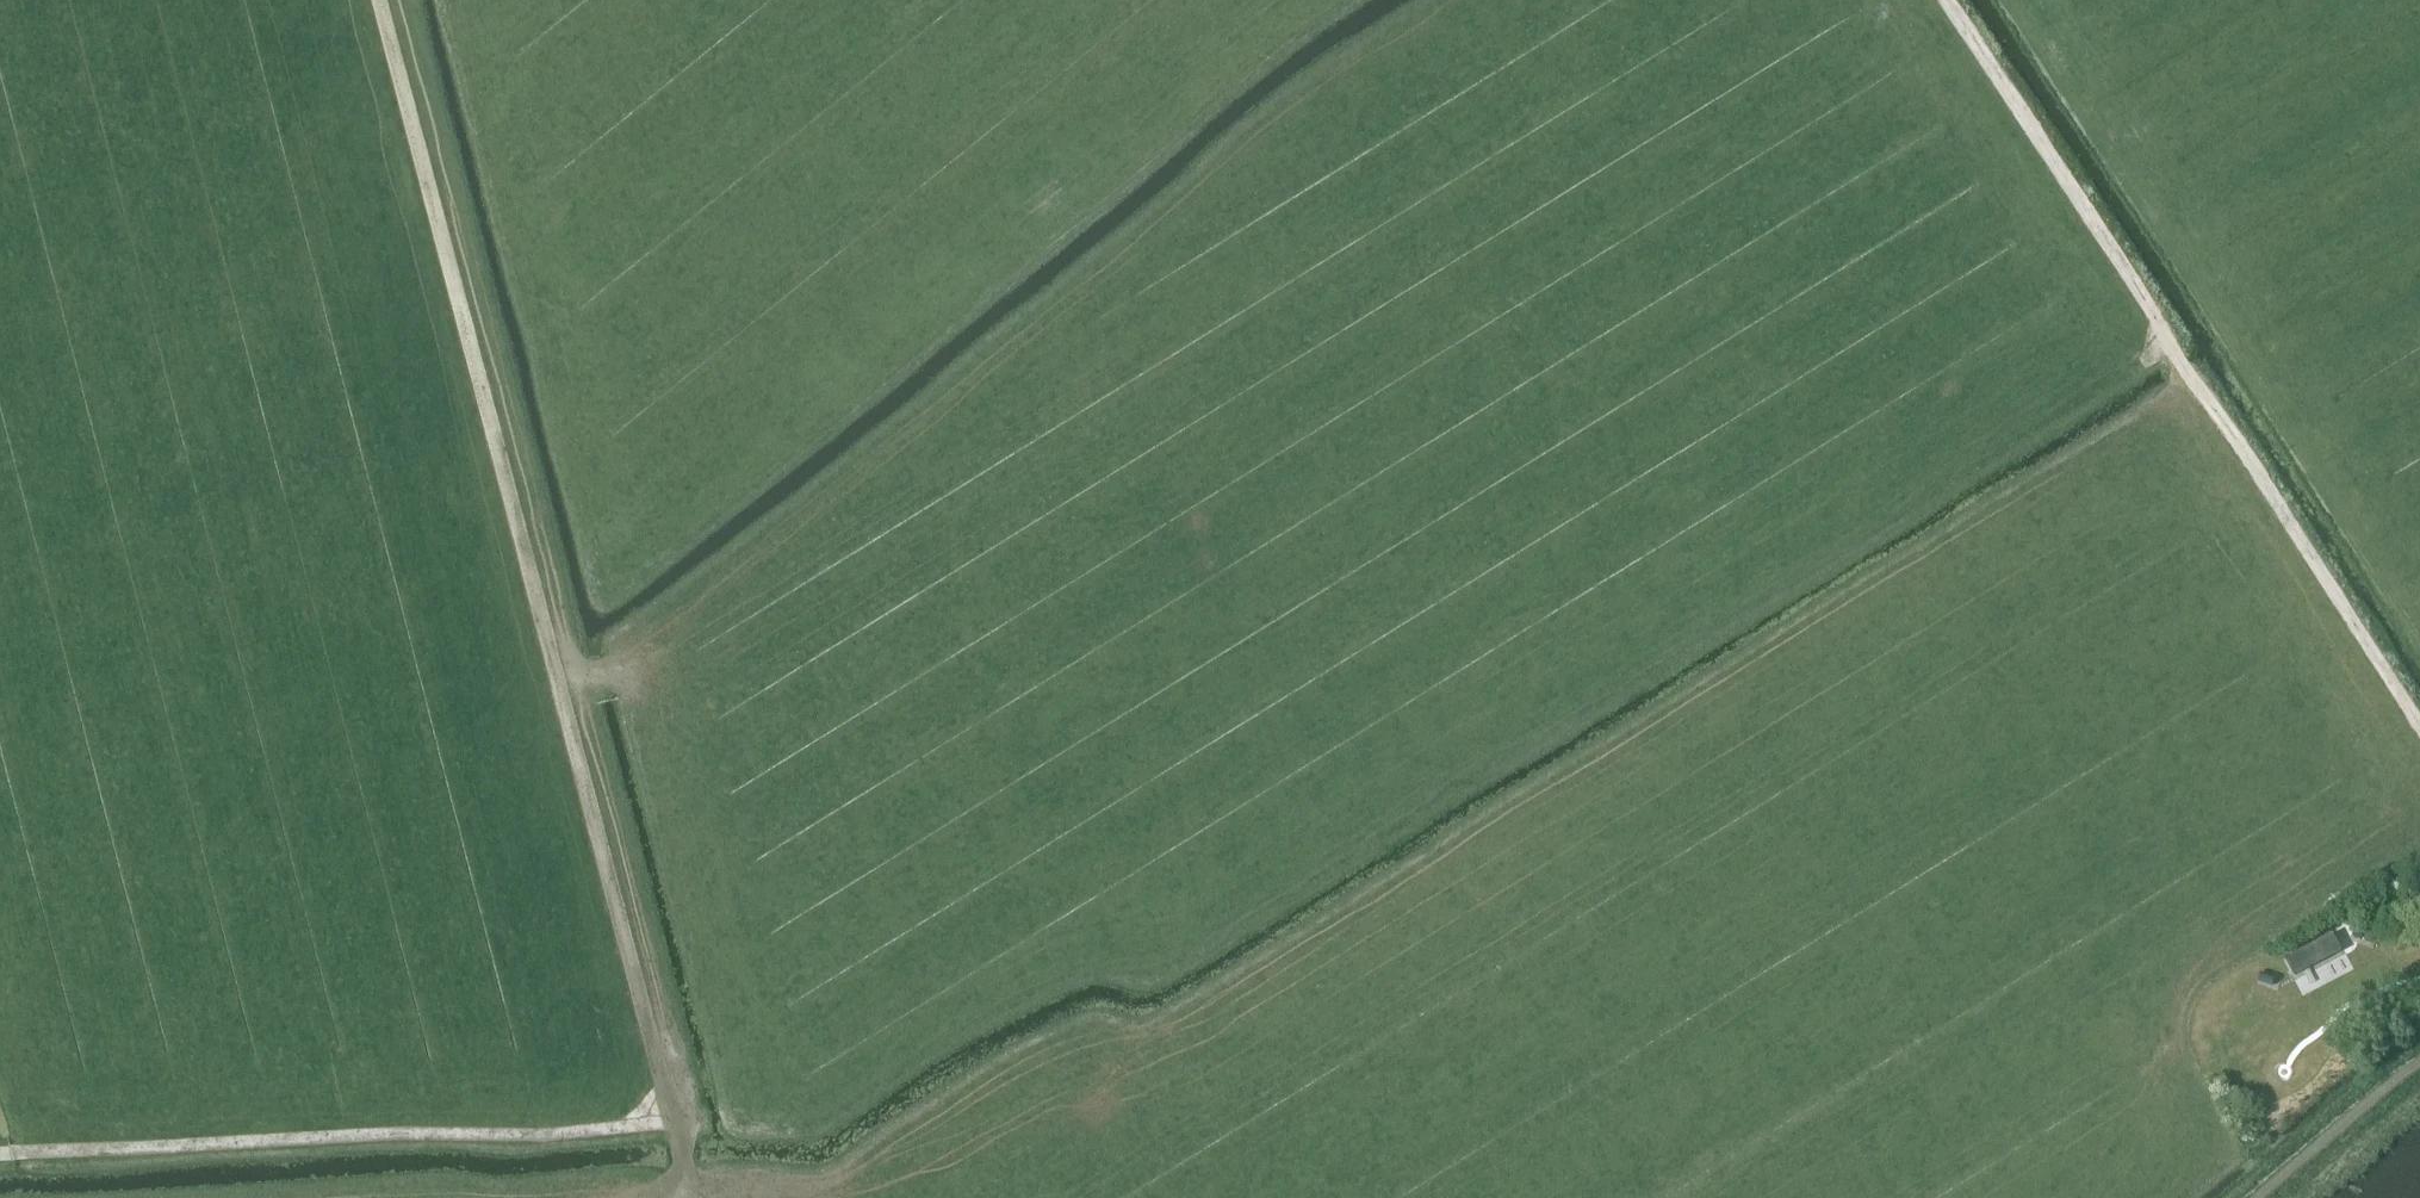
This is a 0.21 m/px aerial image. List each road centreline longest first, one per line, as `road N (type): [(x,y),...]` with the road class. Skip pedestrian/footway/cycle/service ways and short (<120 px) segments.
road 1 (track): [(2419,705),(1950,0)]

